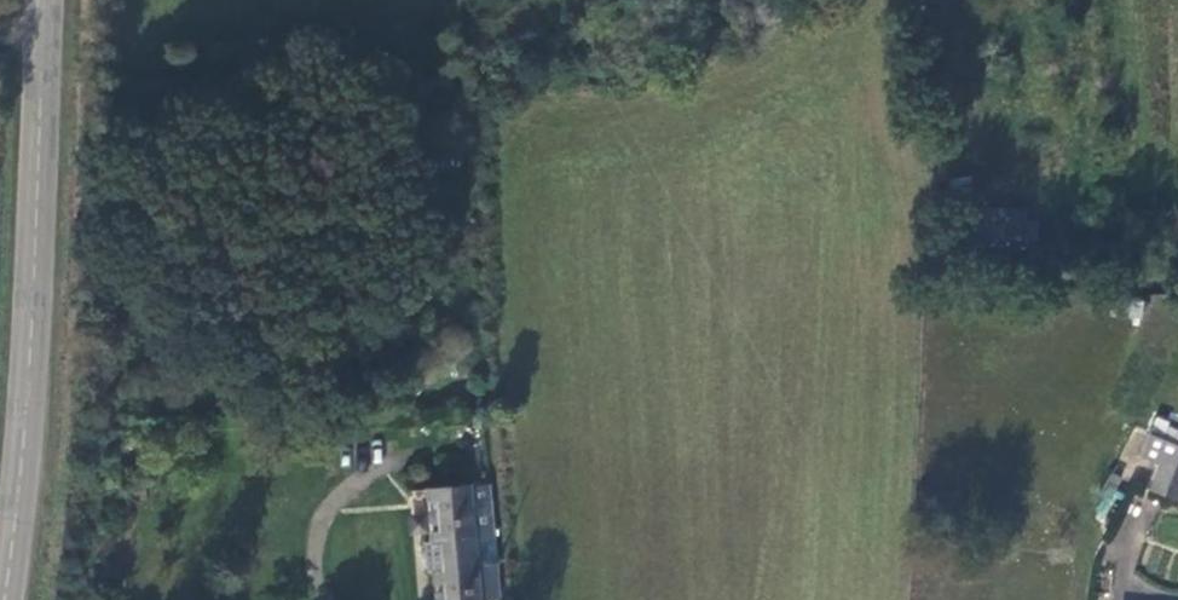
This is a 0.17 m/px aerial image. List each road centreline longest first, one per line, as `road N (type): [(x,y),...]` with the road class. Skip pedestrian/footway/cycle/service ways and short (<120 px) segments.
road 1 (tertiary): [(6,599),(28,433),(45,0)]

